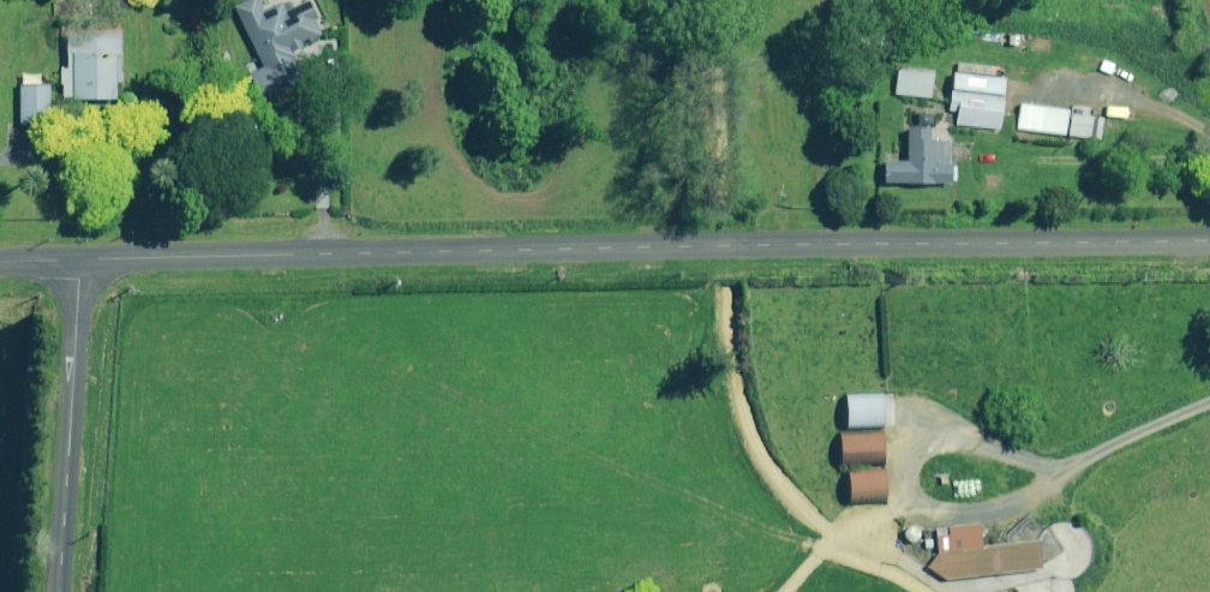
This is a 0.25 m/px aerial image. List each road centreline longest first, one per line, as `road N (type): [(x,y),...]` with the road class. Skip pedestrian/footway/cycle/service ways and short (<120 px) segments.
road 1 (unclassified): [(1209,244),(82,261)]
road 2 (unclassified): [(82,261),(59,591)]
road 3 (track): [(708,0),(722,248)]

